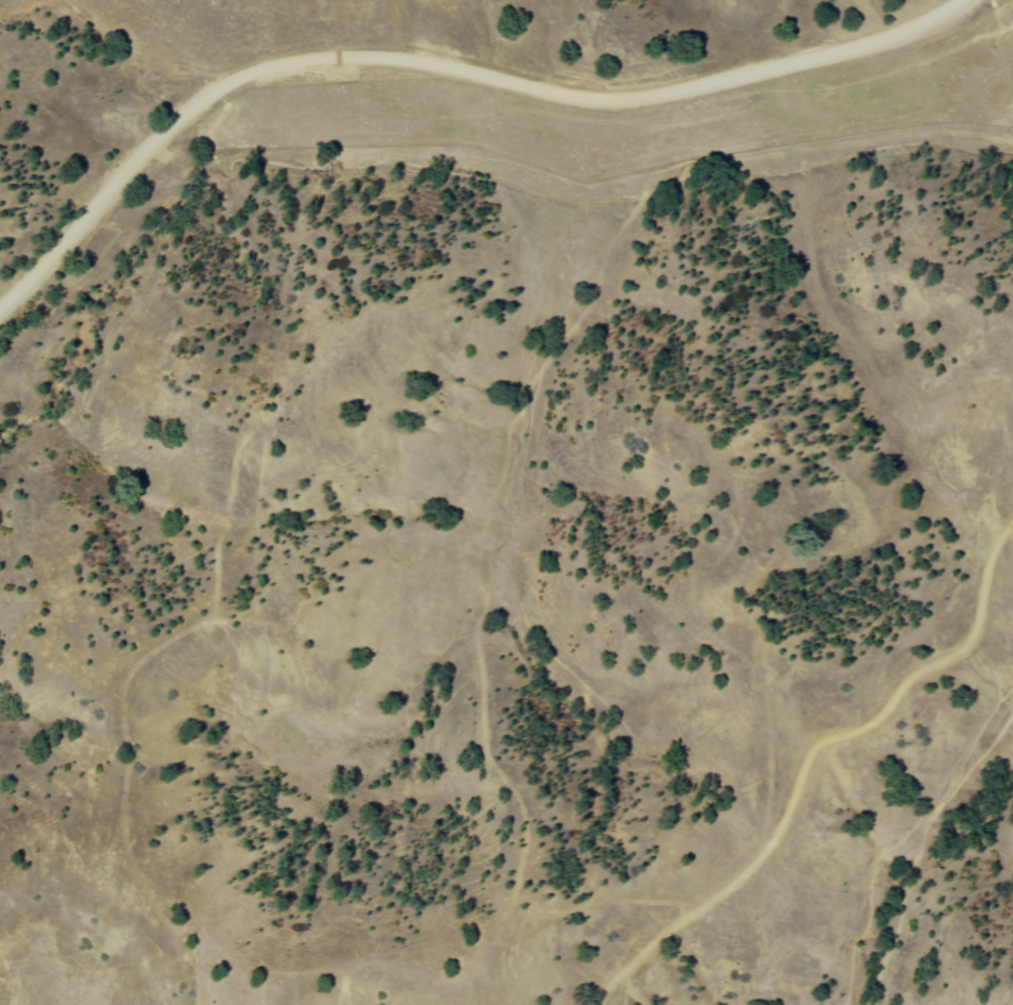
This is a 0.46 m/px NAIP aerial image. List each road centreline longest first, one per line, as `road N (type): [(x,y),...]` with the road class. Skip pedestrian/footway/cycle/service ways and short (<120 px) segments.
road 1 (residential): [(0,320),(193,113),(262,70),(336,53),(409,53),(581,93),(662,95),(888,40),(973,0)]

